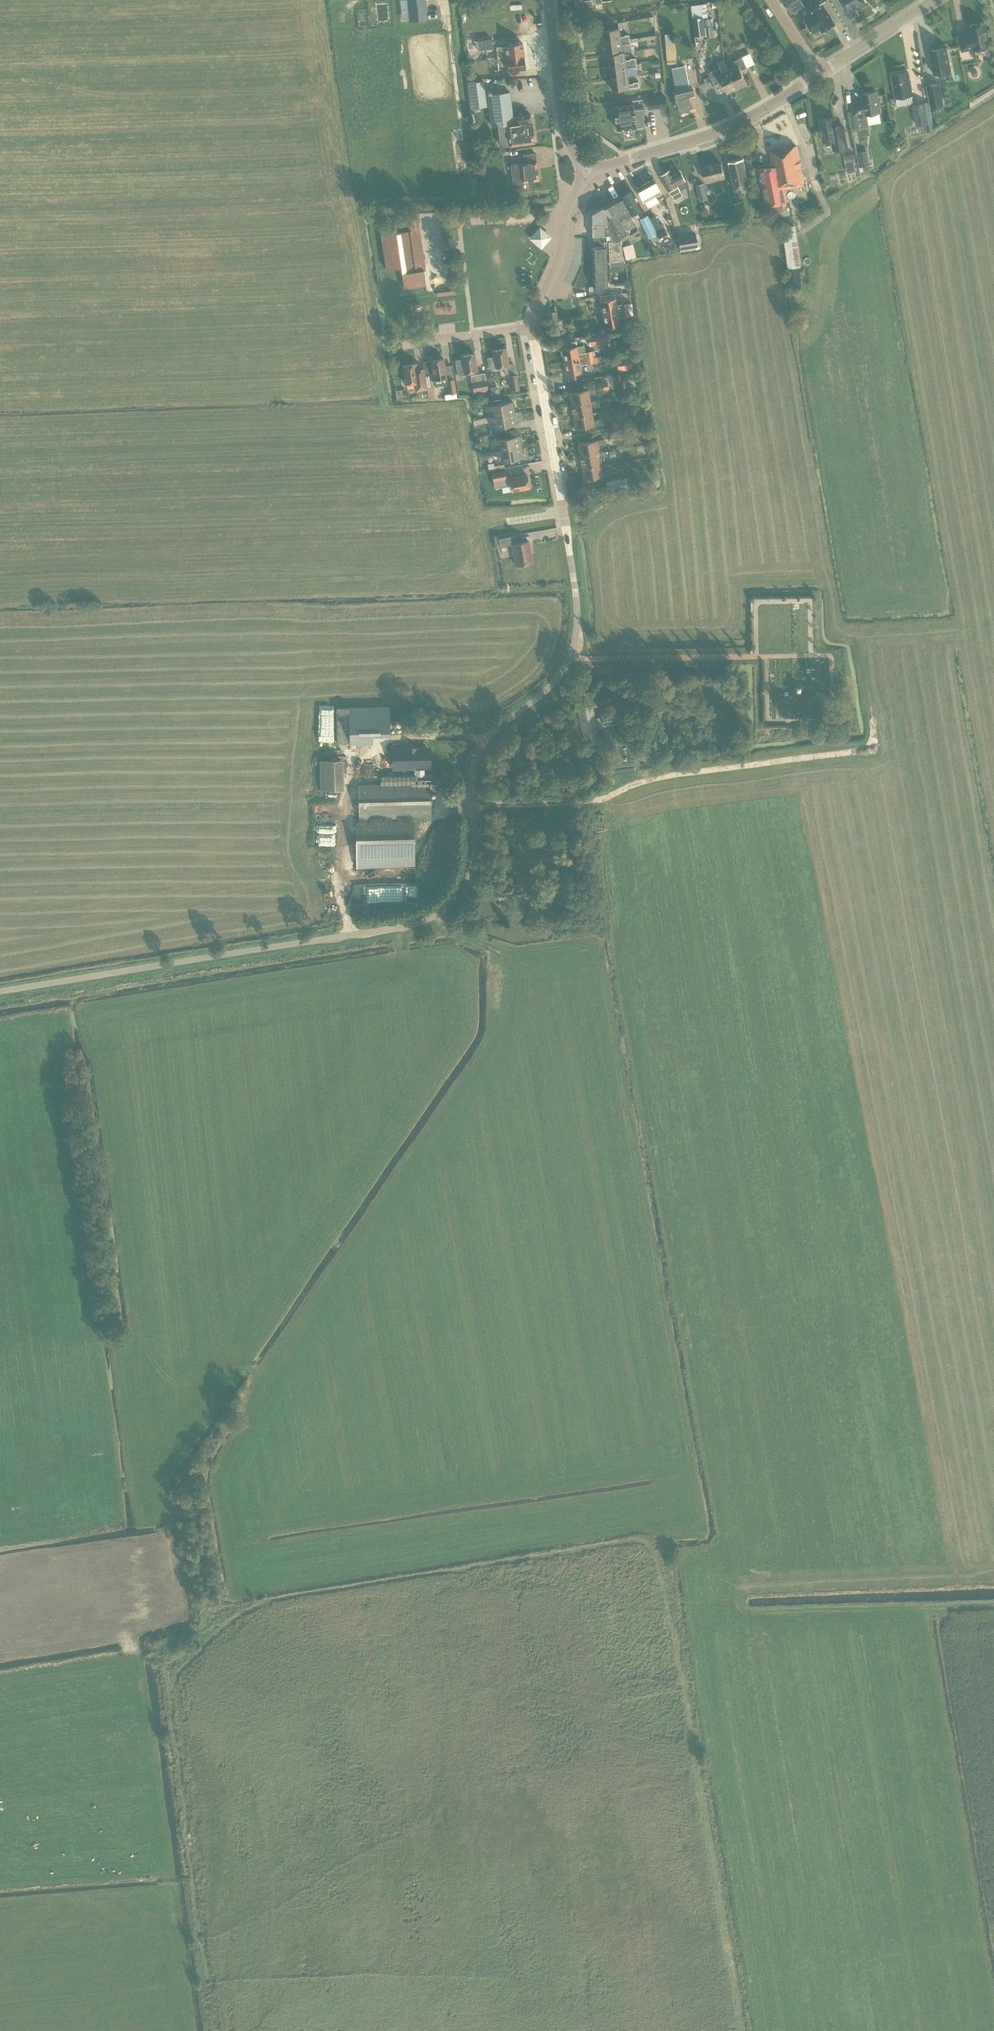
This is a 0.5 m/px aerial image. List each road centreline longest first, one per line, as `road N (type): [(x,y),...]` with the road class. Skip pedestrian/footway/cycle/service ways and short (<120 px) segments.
road 1 (unclassified): [(0,991),(397,928),(455,897),(472,860),(478,752),(555,681),(576,629),(533,327)]
road 2 (tertiary): [(588,174),(722,130),(819,74)]
road 3 (tertiary): [(588,174),(565,134),(548,0)]
road 4 (unclassified): [(533,327),(570,202),(588,174)]
road 5 (tertiary): [(819,74),(933,0)]
road 6 (unclassified): [(402,345),(533,327)]

